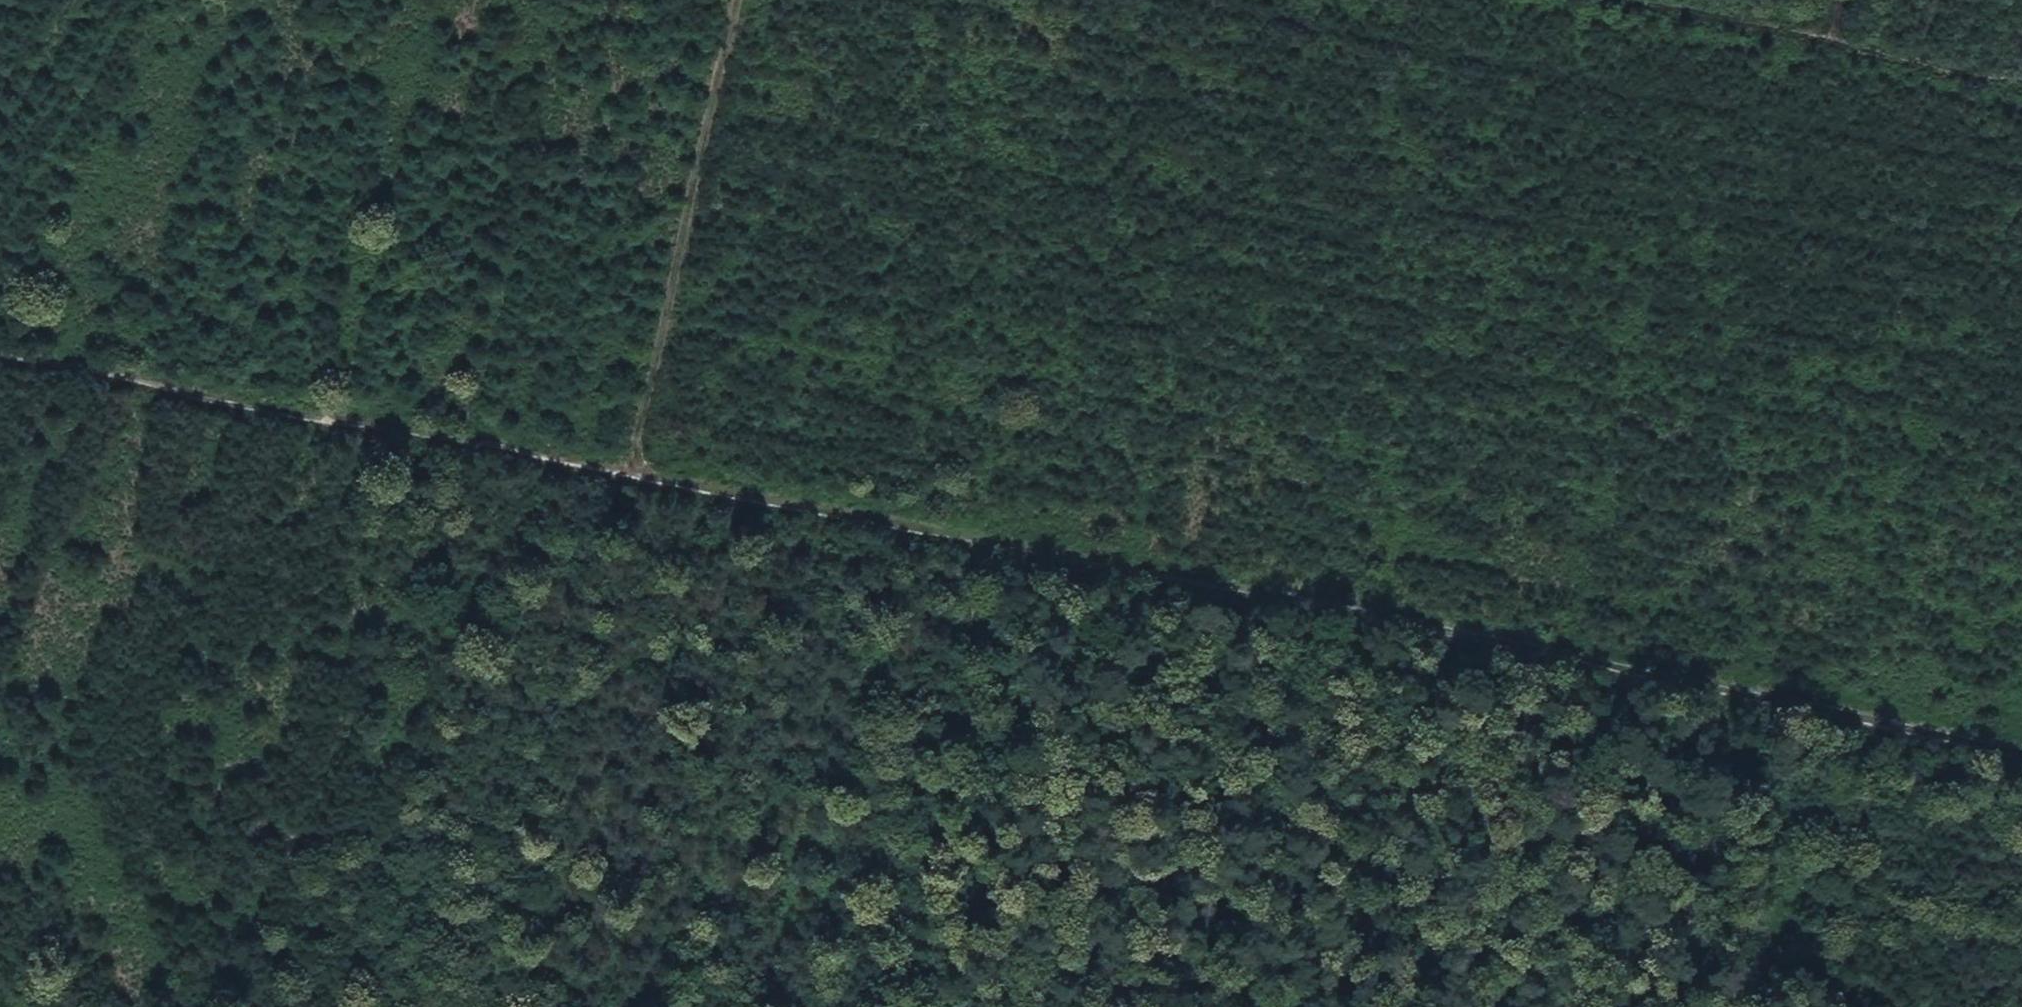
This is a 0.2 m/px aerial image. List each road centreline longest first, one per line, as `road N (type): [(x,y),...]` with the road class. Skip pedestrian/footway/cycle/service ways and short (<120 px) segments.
road 1 (track): [(2021,751),(1730,686),(0,352)]
road 2 (track): [(1693,0),(2021,74)]

